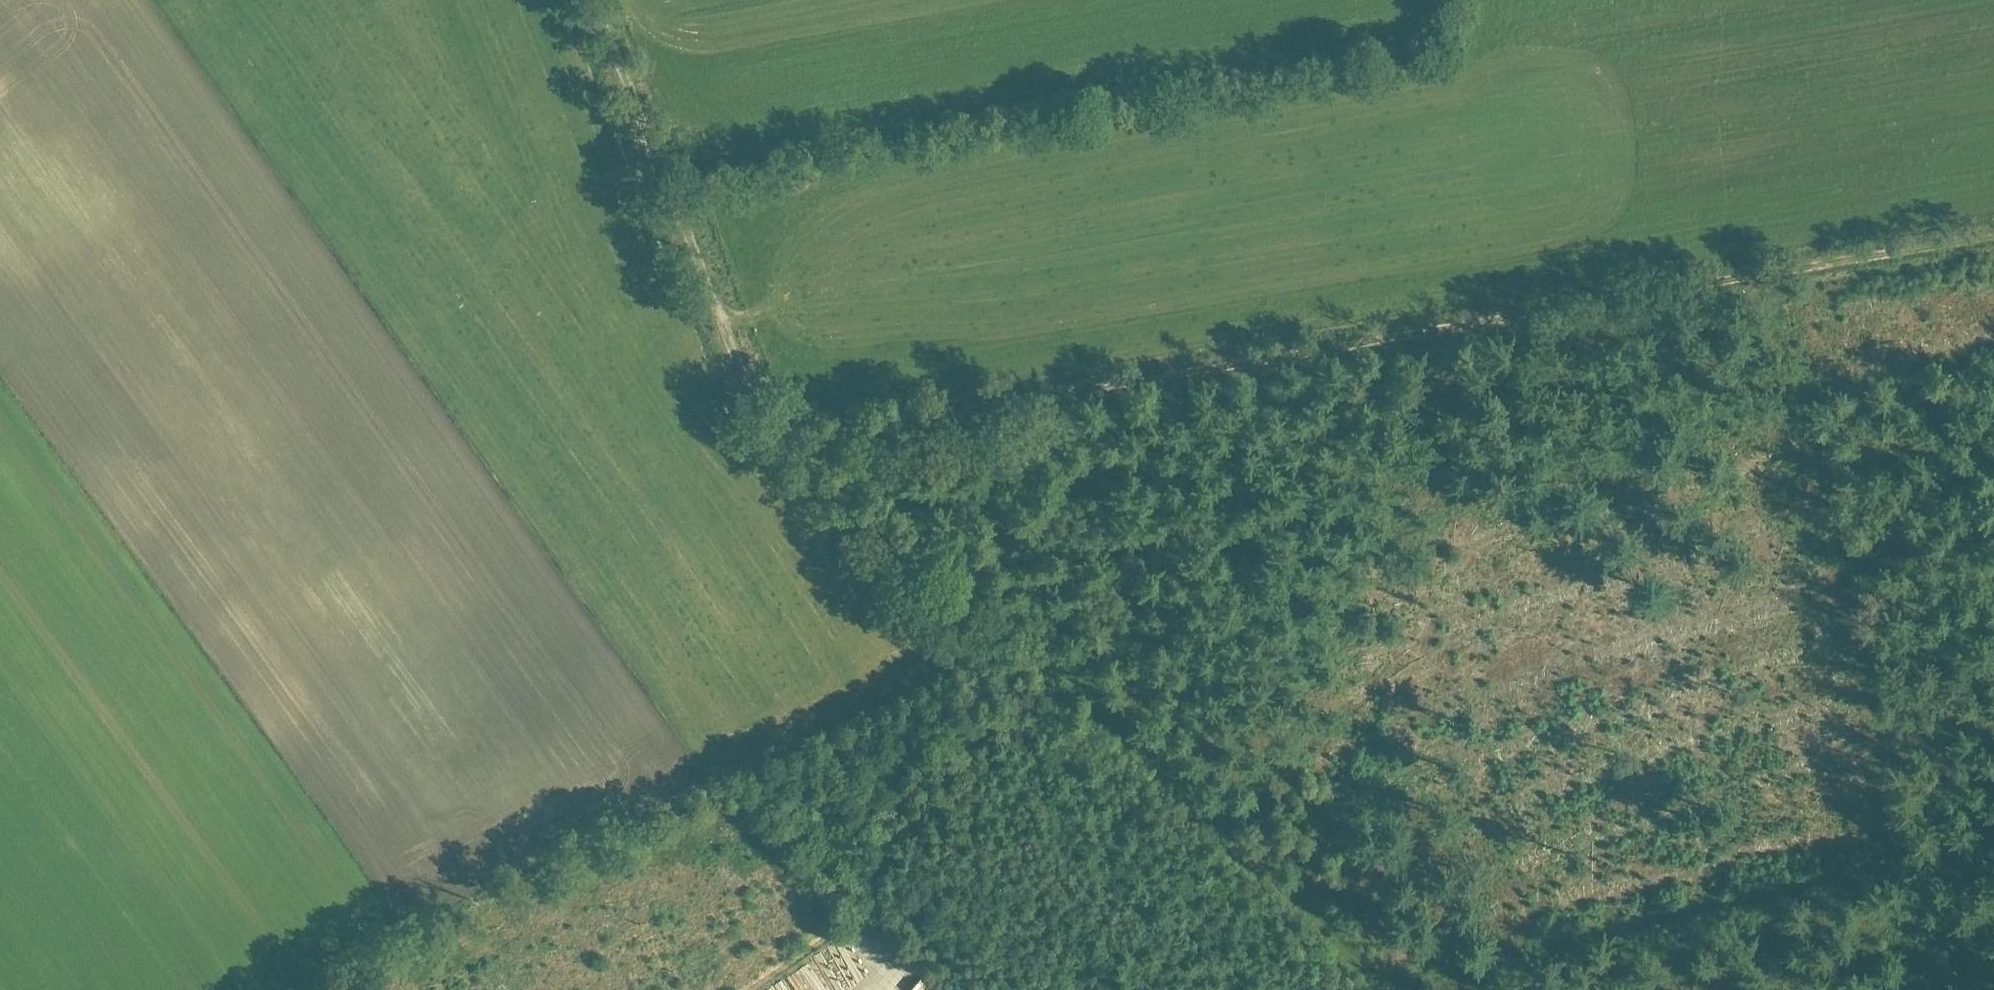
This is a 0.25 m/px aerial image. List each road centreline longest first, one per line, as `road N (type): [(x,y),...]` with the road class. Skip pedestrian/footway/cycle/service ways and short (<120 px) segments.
road 1 (track): [(791,441),(1993,231)]
road 2 (track): [(791,441),(1017,637),(1386,989)]
road 3 (track): [(1017,637),(788,773),(409,947),(361,989)]
road 4 (track): [(1993,840),(1389,989)]
road 5 (track): [(591,0),(727,330),(762,405),(791,441)]

